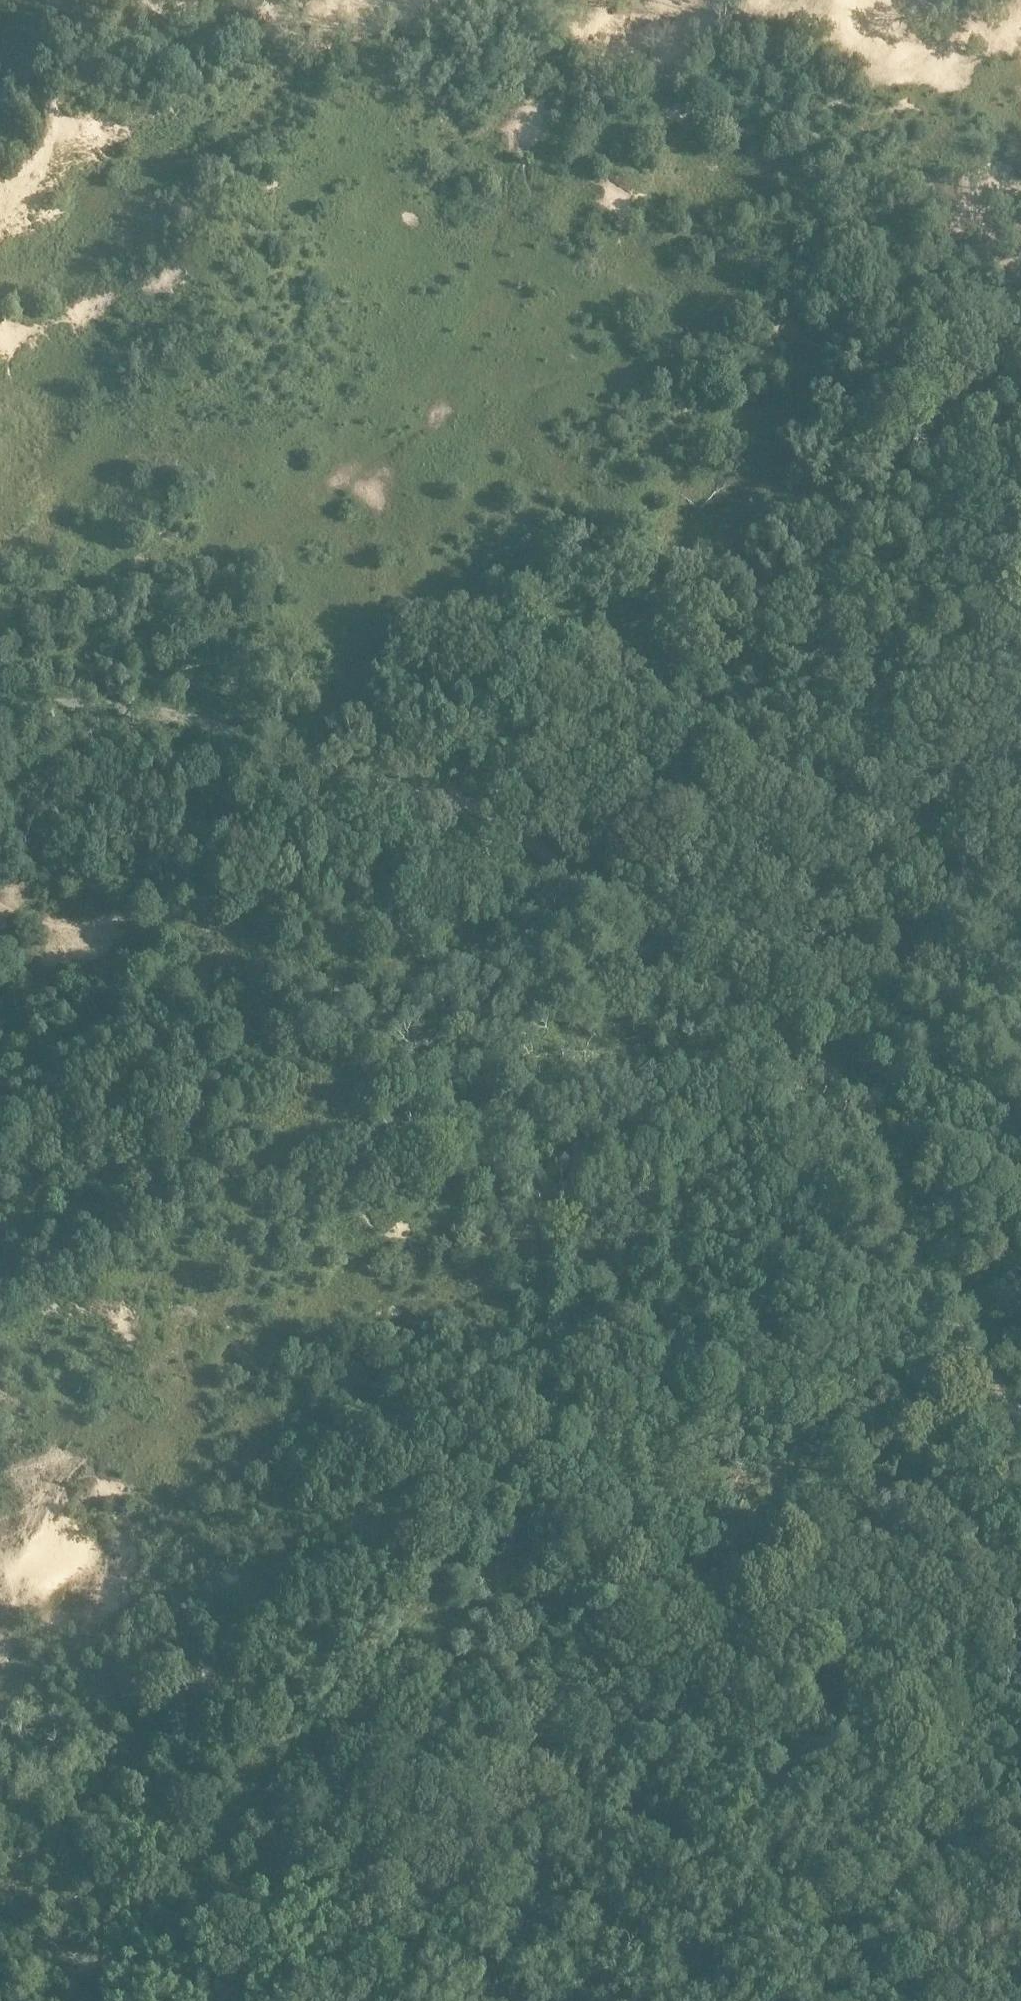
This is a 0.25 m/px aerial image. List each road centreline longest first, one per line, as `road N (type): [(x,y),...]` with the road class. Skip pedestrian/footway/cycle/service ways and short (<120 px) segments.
road 1 (track): [(1020,1797),(805,1912),(589,2000)]

